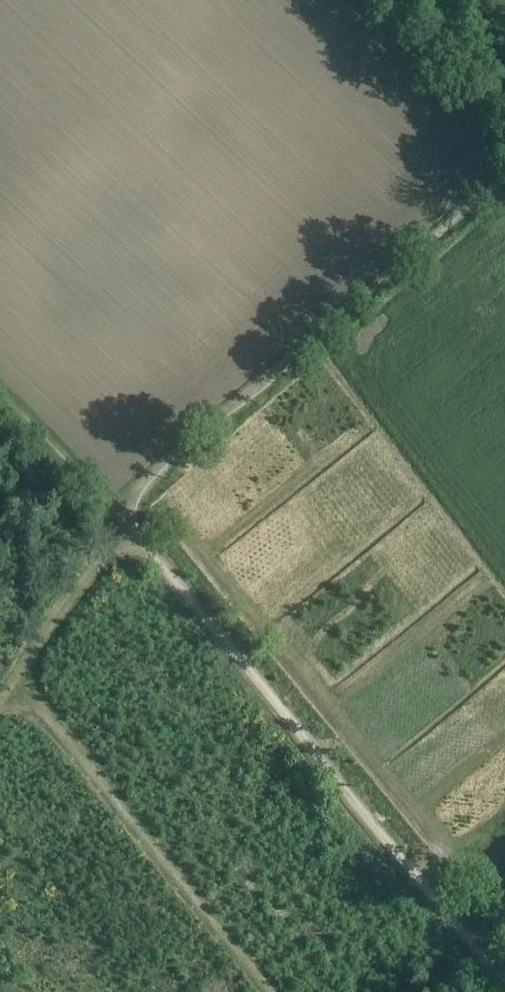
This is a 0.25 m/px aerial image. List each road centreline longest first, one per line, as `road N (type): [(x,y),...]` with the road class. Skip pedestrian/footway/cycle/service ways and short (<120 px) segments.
road 1 (track): [(504,986),(129,528)]
road 2 (track): [(504,177),(117,504)]
road 3 (track): [(268,991),(16,679)]
road 4 (track): [(0,703),(60,609),(129,528)]
road 5 (track): [(117,504),(0,388)]

